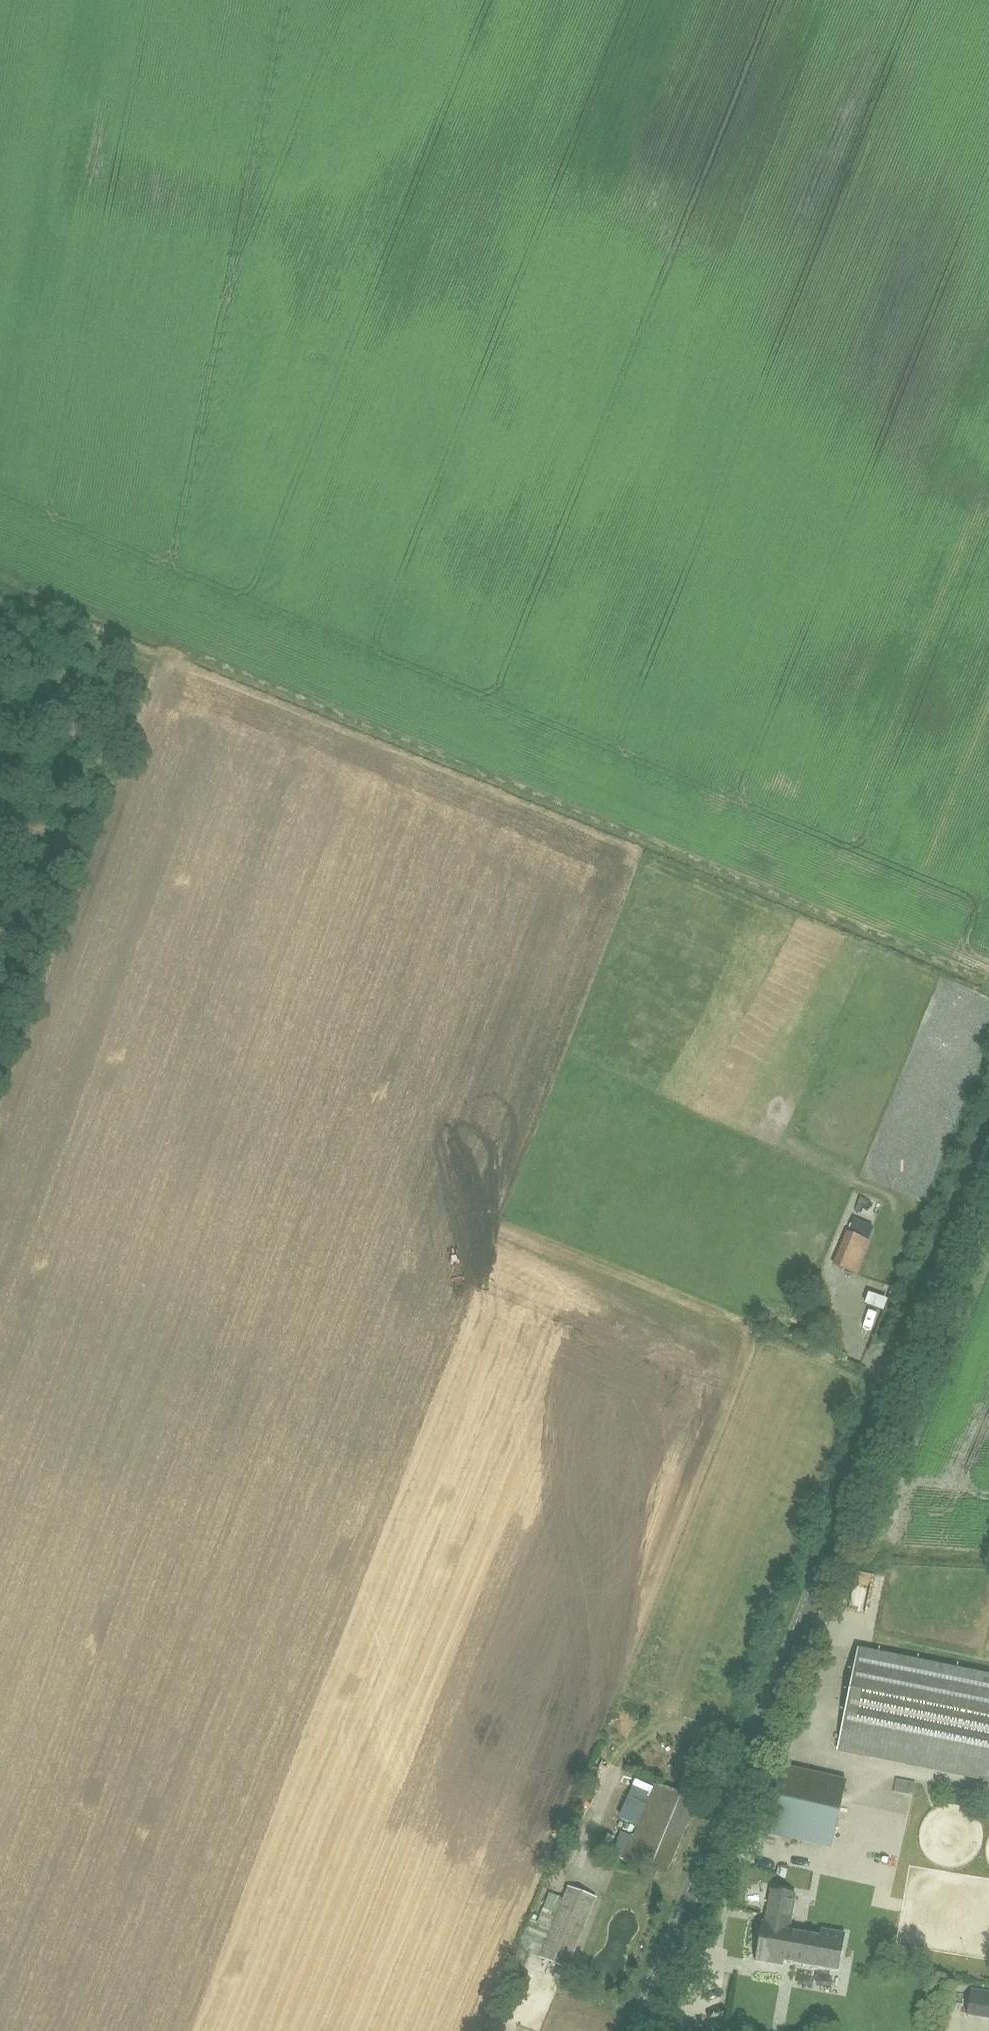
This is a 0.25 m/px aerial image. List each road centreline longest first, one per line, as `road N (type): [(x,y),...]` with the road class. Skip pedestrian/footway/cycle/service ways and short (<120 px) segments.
road 1 (unclassified): [(641,2030),(988,1165)]

